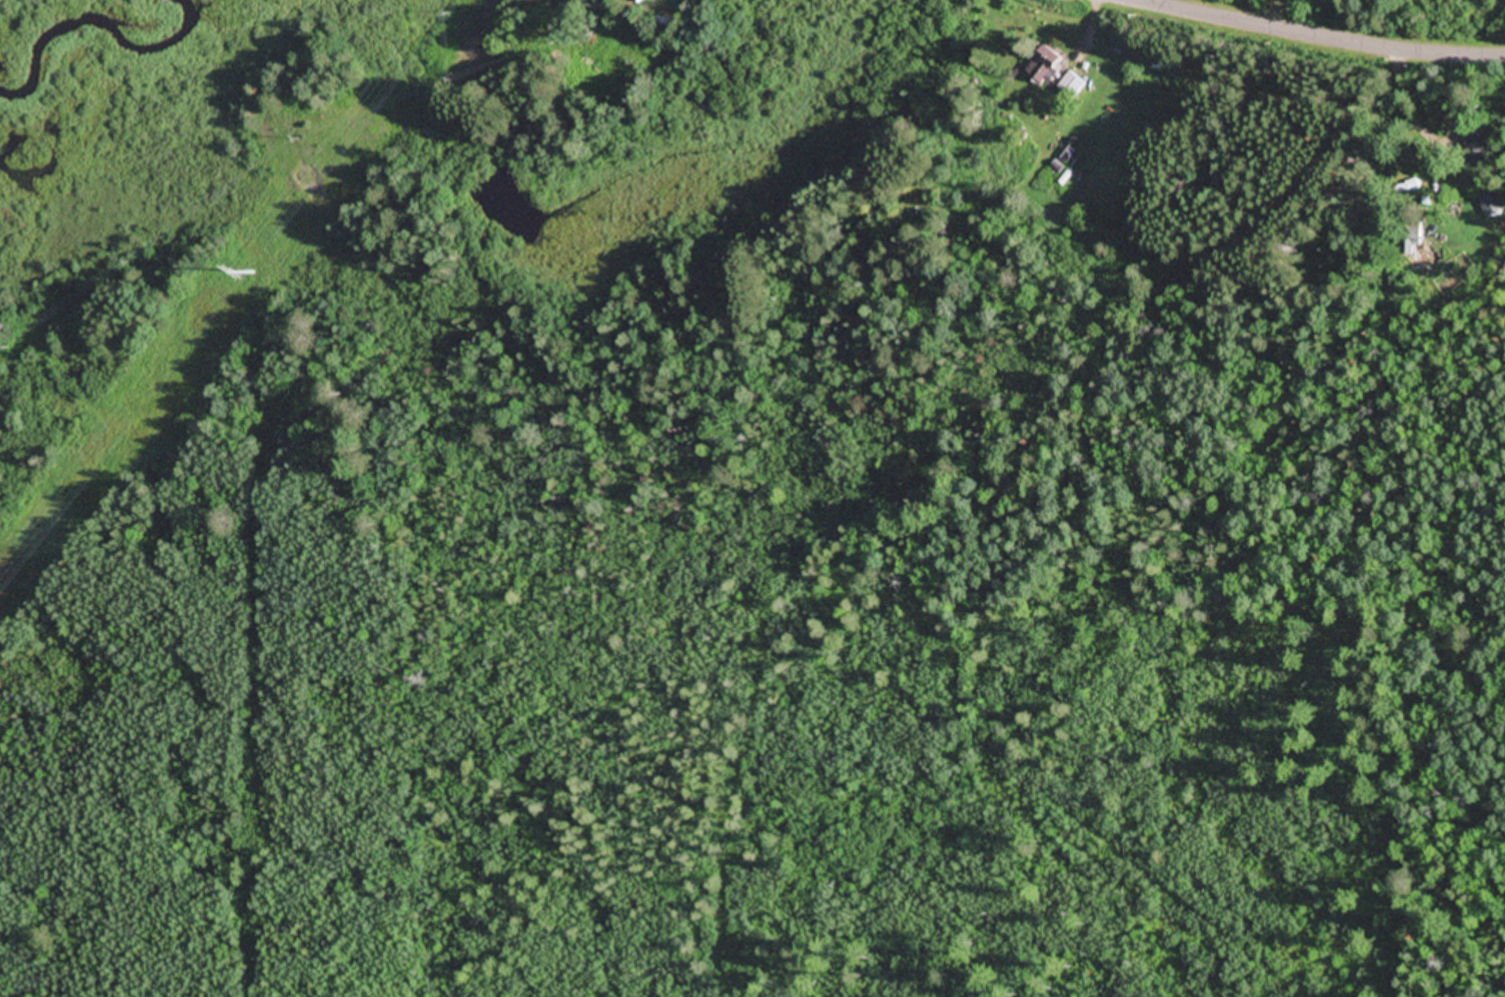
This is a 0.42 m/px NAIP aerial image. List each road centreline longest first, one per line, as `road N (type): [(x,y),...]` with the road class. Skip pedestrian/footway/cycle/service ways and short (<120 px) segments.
road 1 (tertiary): [(1504,55),(1384,47),(1142,0)]

